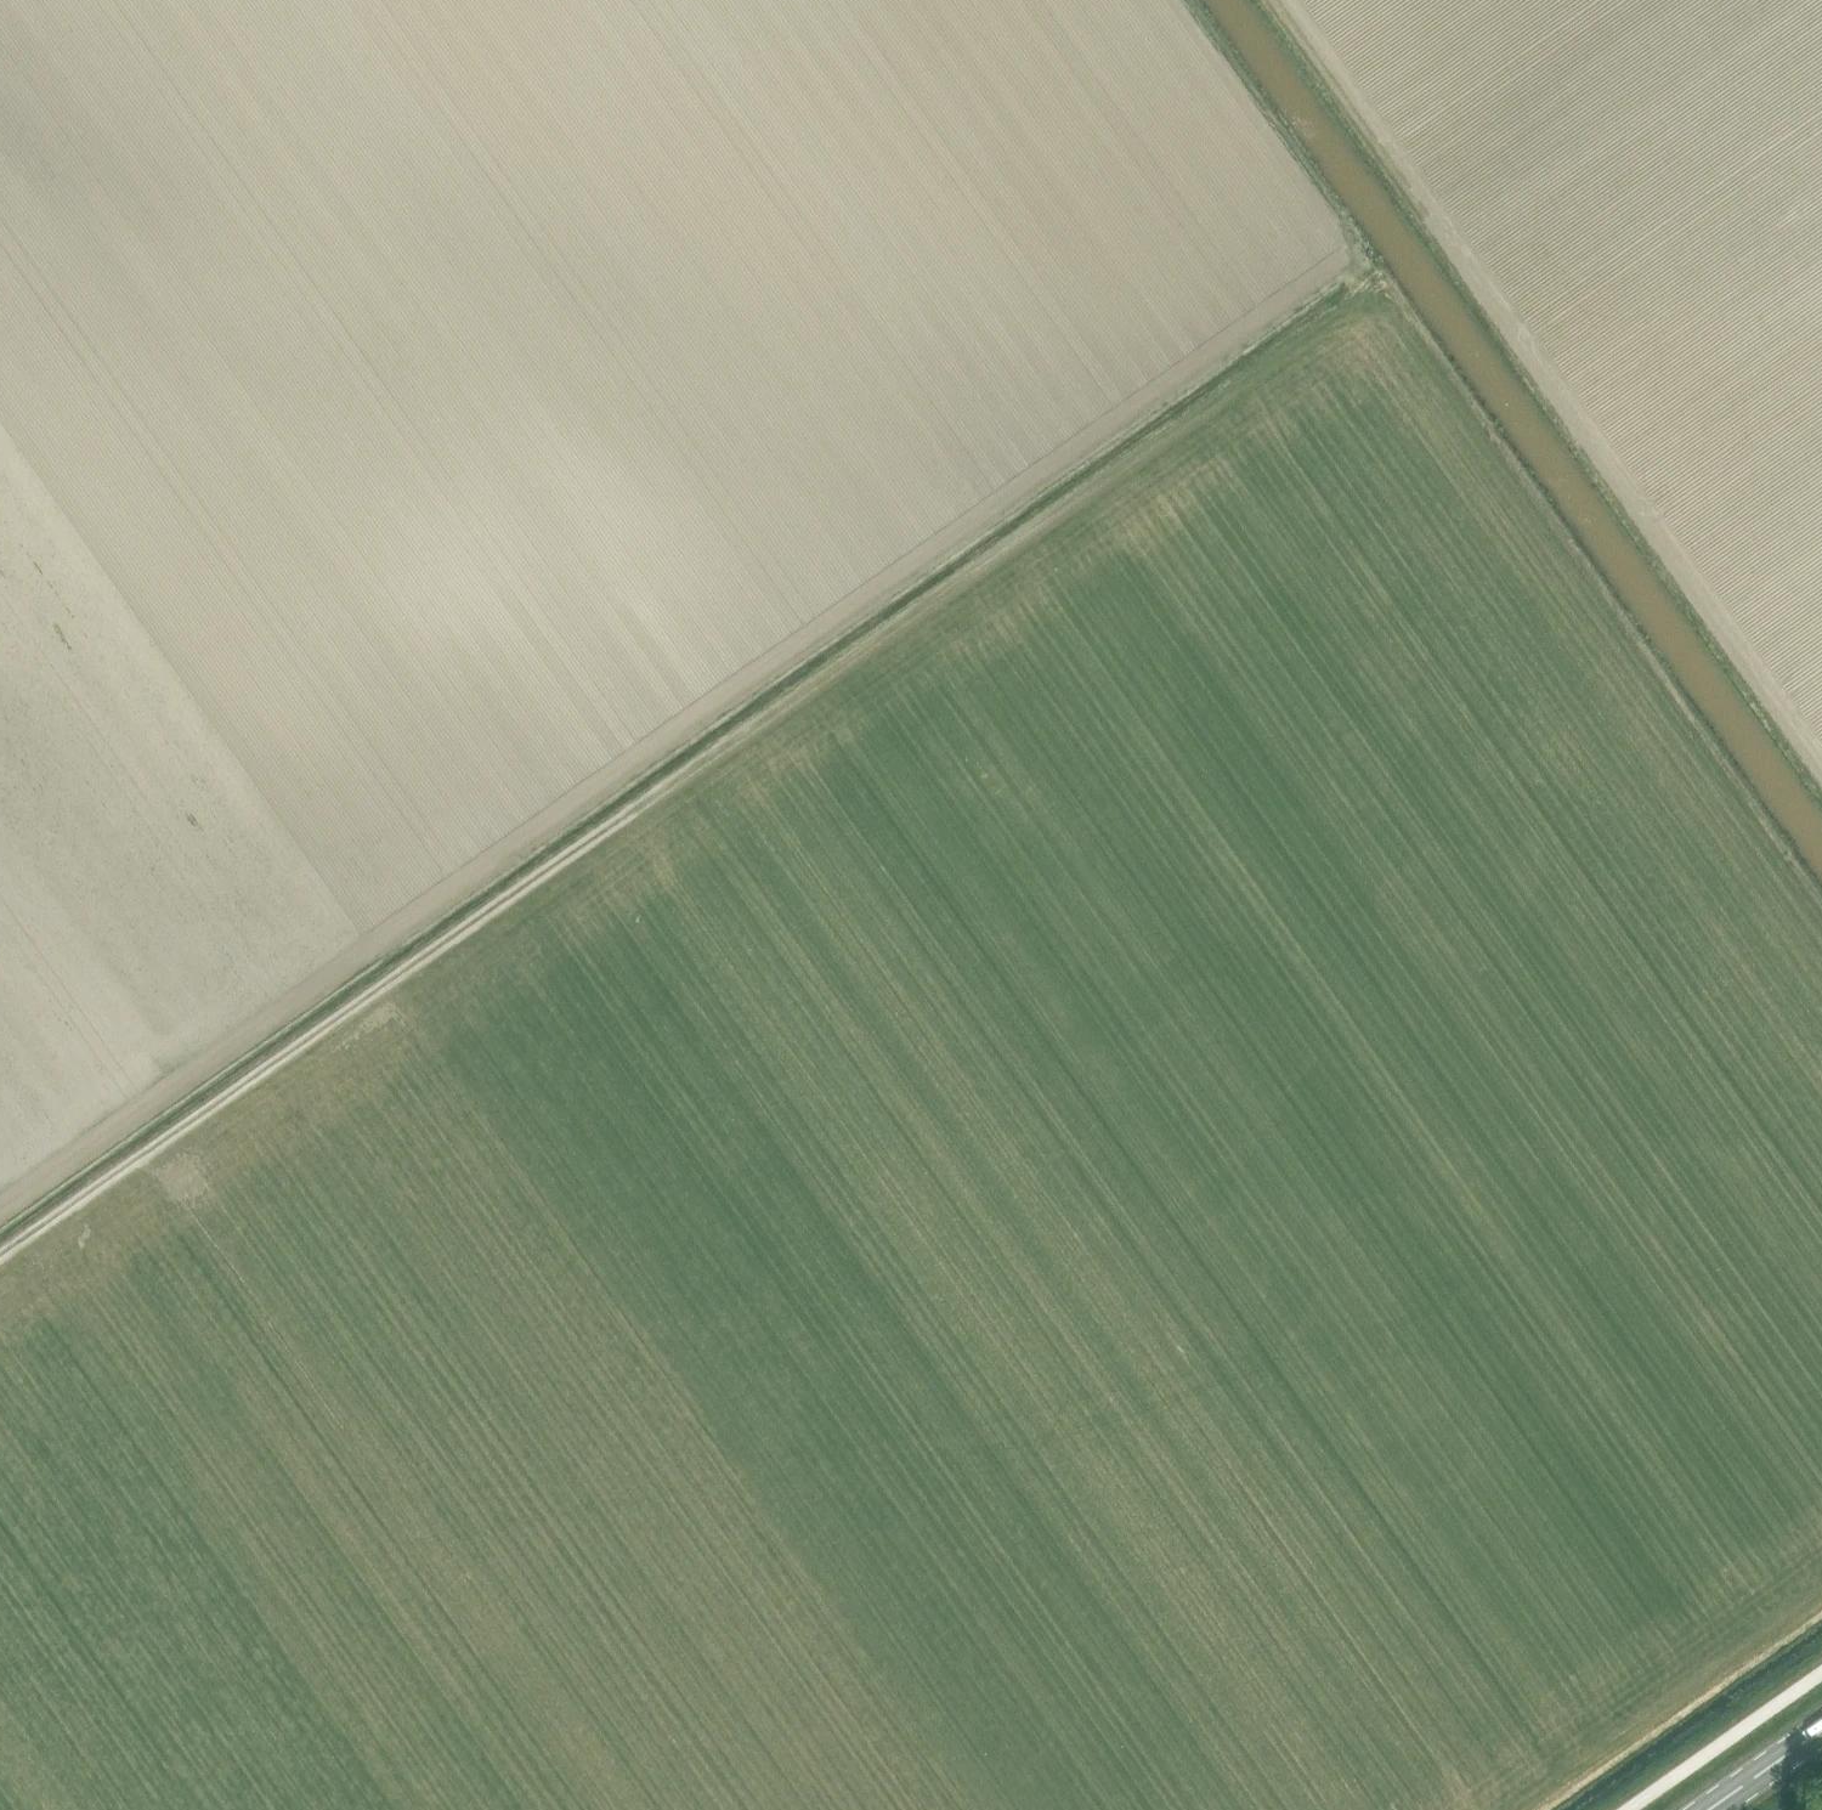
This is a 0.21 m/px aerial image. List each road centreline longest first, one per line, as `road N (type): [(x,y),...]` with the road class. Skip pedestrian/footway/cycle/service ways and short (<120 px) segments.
road 1 (primary): [(1710,1809),(1821,1731)]

